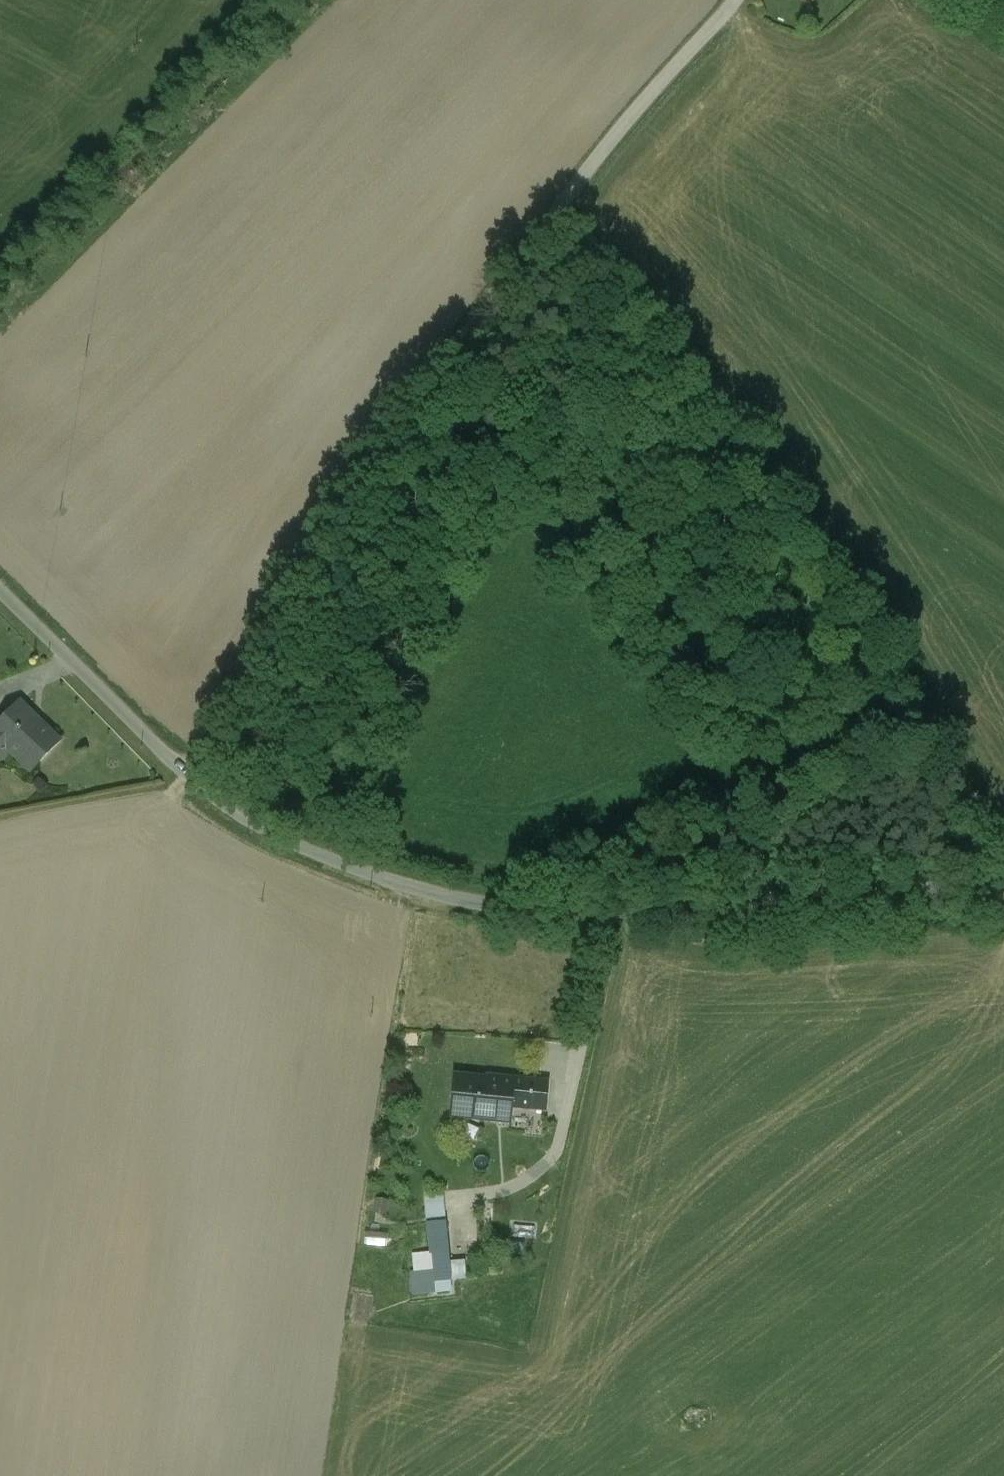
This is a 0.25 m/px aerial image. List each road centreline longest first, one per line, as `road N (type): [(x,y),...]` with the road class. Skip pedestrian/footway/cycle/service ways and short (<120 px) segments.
road 1 (unclassified): [(0,591),(193,778),(267,832),(439,895),(514,909),(1003,886)]

